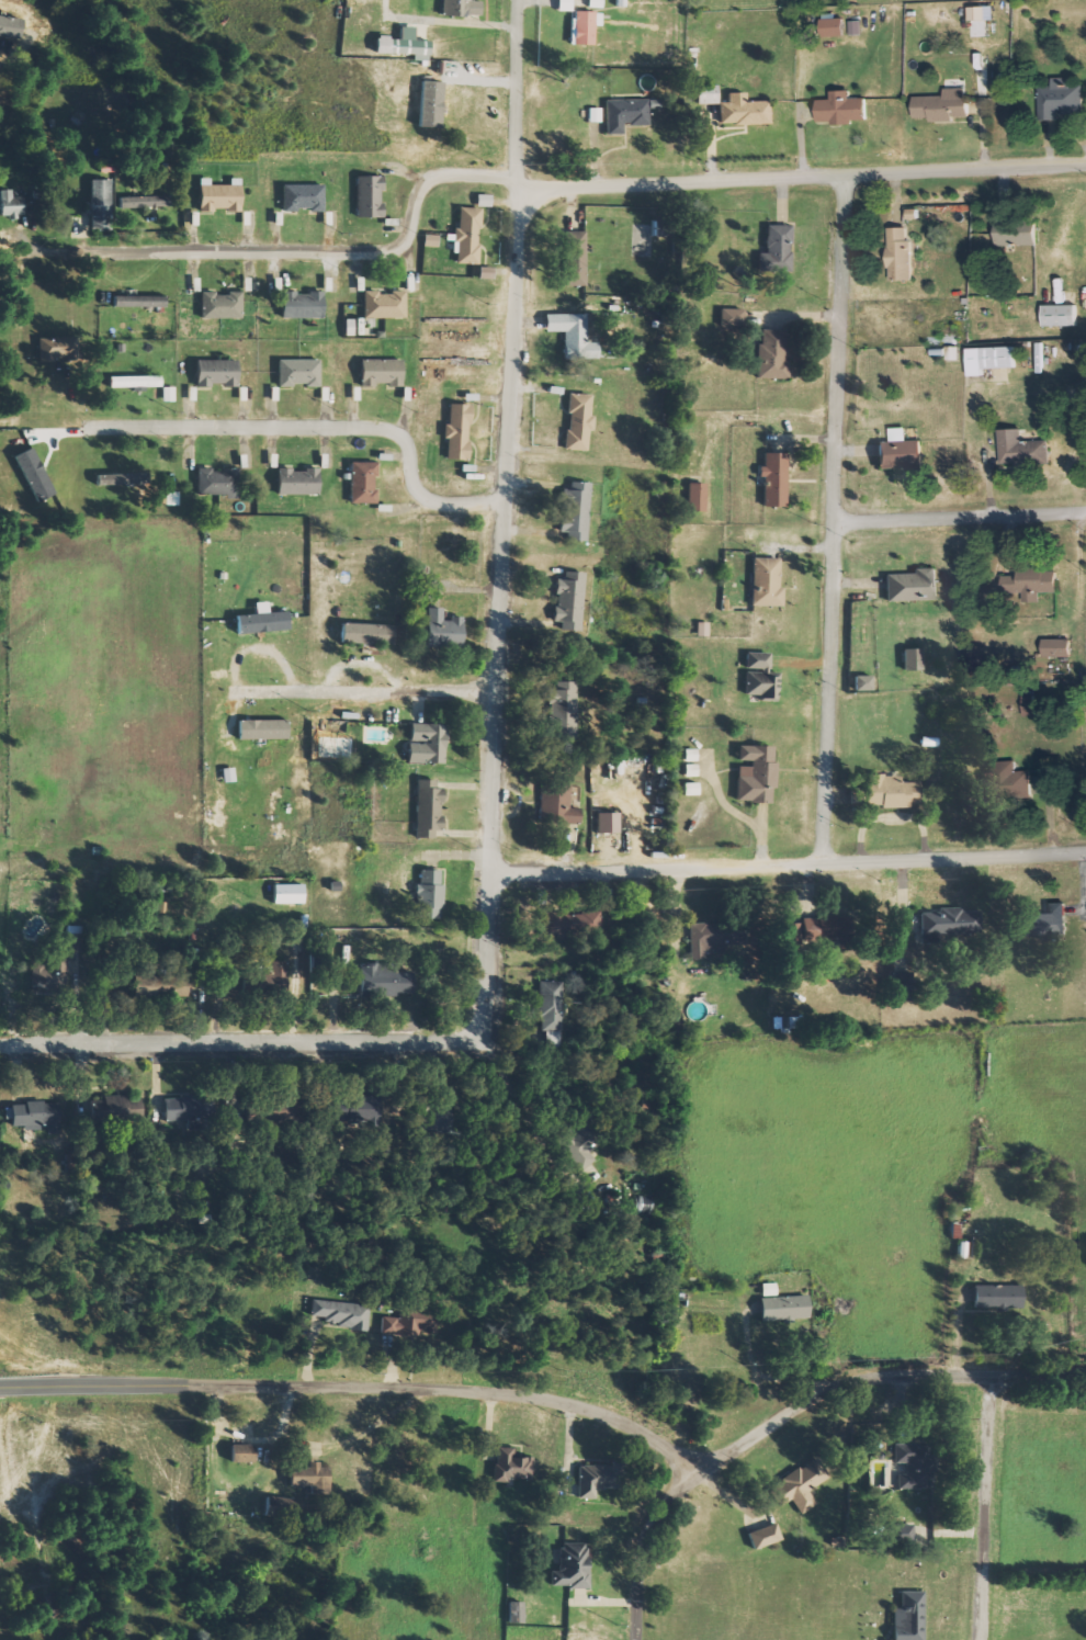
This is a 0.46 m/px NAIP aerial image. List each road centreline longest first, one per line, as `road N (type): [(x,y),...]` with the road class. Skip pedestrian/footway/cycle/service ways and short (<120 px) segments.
road 1 (residential): [(490,1043),(525,0)]
road 2 (residential): [(0,1391),(337,1385),(550,1399),(630,1423),(710,1475)]
road 3 (residential): [(829,863),(852,173)]
road 4 (residential): [(1085,853),(494,879)]
road 5 (residential): [(645,1639),(645,1575),(667,1522),(710,1475),(793,1416),(879,1379),(1085,1369)]
road 6 (residential): [(1085,163),(563,186),(522,177)]
road 7 (residential): [(490,1043),(0,1043)]
road 8 (residential): [(522,177),(437,181),(411,237),(383,252),(106,252)]
road 9 (residential): [(510,500),(438,498),(425,489),(411,444),(382,429),(105,425)]
road 10 (residential): [(988,1371),(984,1639)]
road 11 (residential): [(499,690),(239,692)]
road 12 (residential): [(1085,510),(839,519)]

